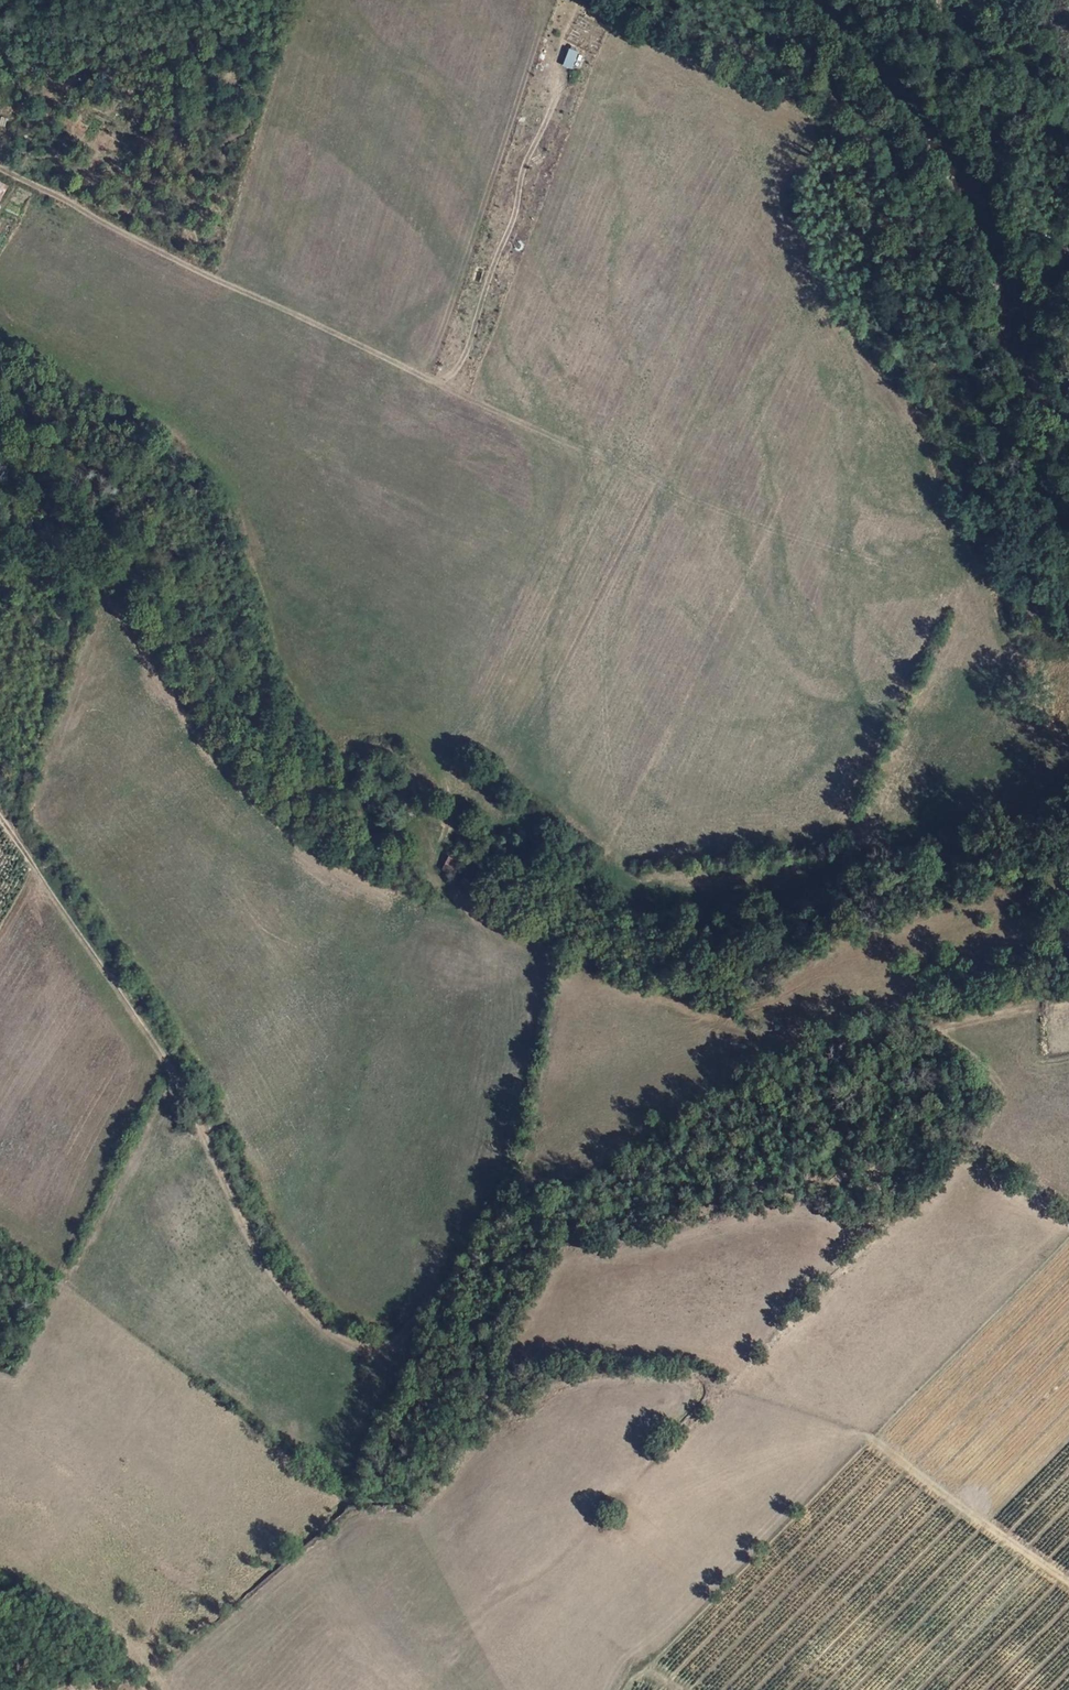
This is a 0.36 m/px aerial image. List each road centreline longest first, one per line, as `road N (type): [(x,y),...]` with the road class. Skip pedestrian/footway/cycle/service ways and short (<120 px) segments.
road 1 (track): [(1068,358),(1052,330),(1043,263),(951,63),(939,0)]

